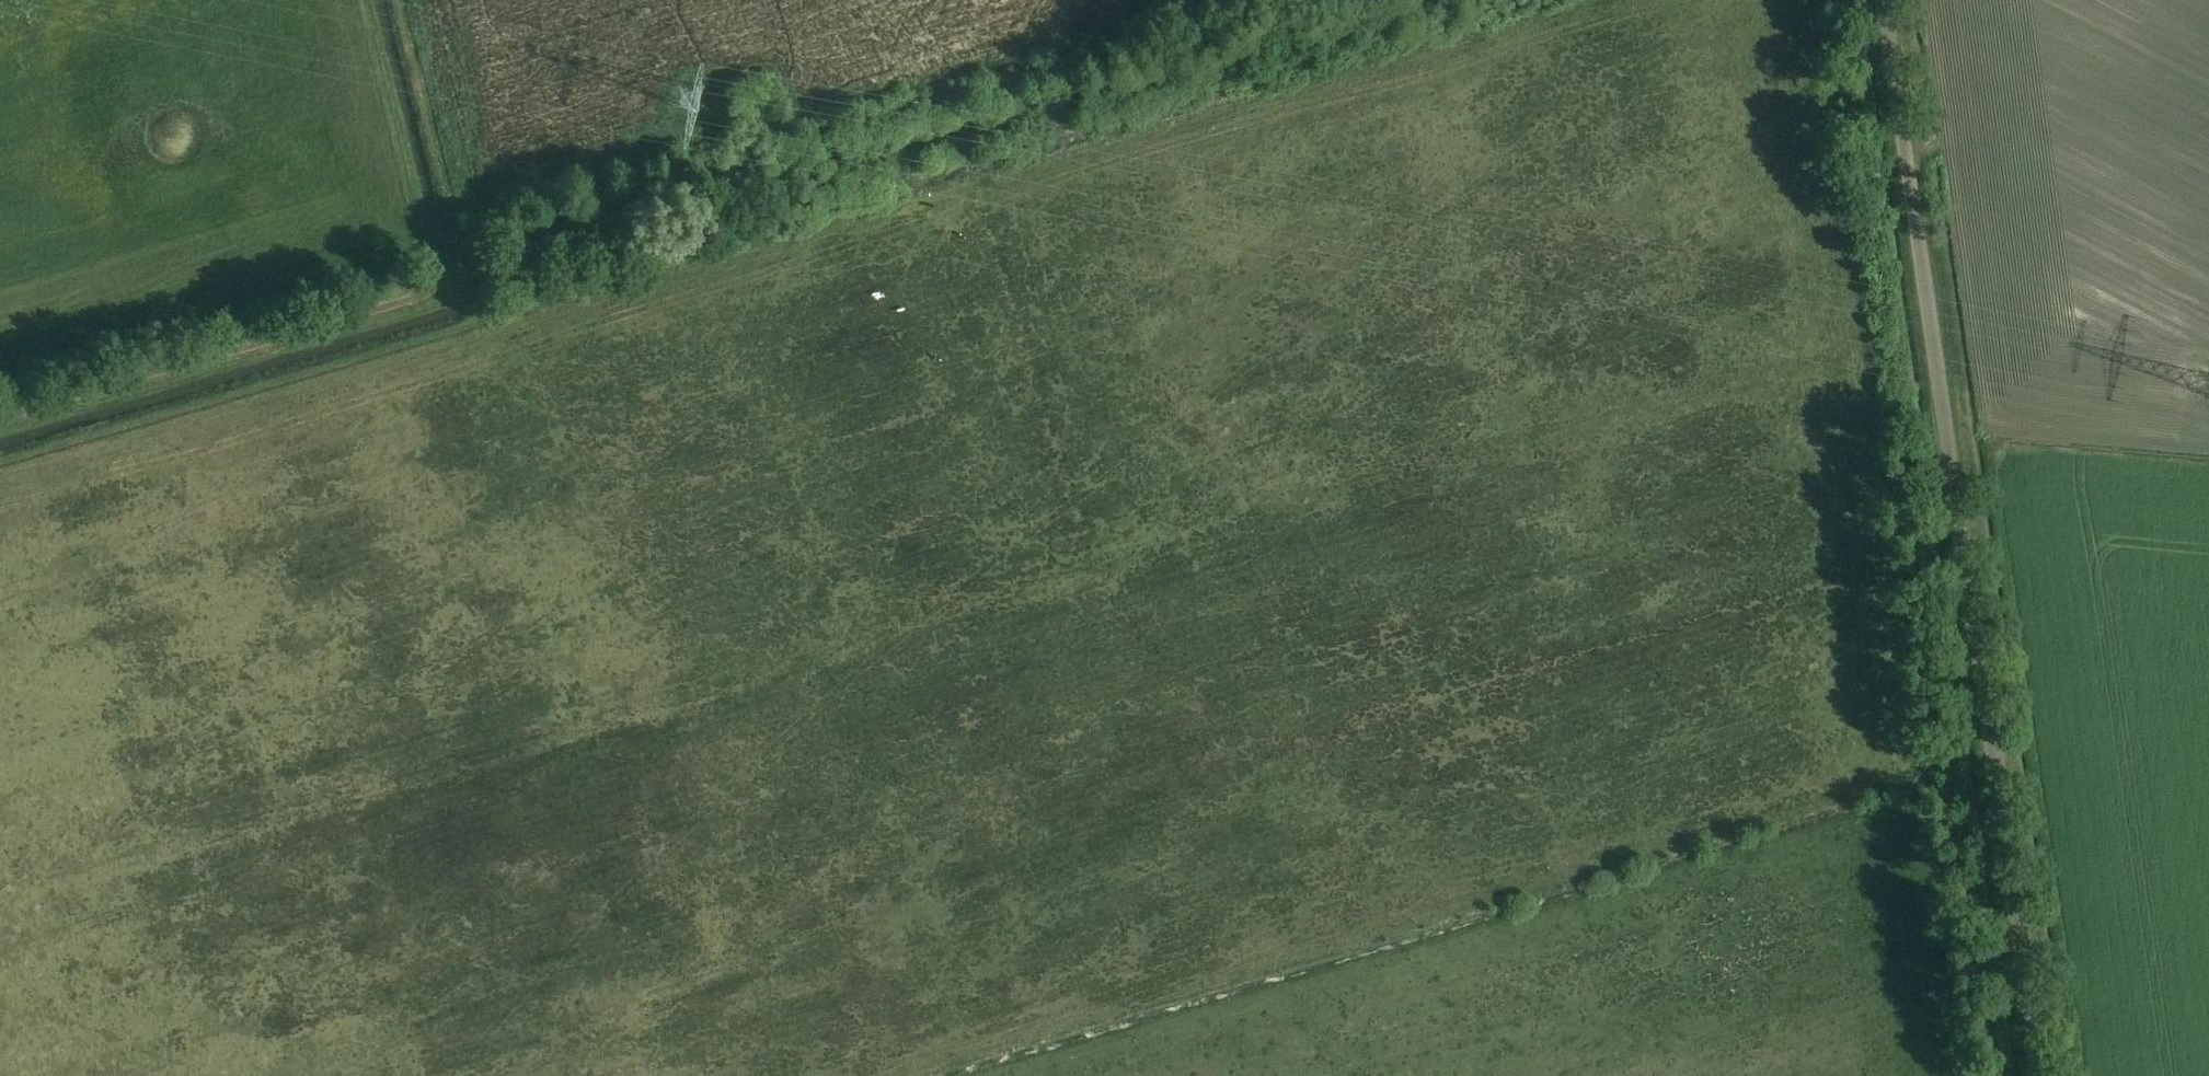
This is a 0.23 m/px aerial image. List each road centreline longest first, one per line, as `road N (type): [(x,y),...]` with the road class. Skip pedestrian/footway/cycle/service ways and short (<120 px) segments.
road 1 (unclassified): [(2037,1075),(1882,0)]
road 2 (track): [(0,412),(473,284)]

